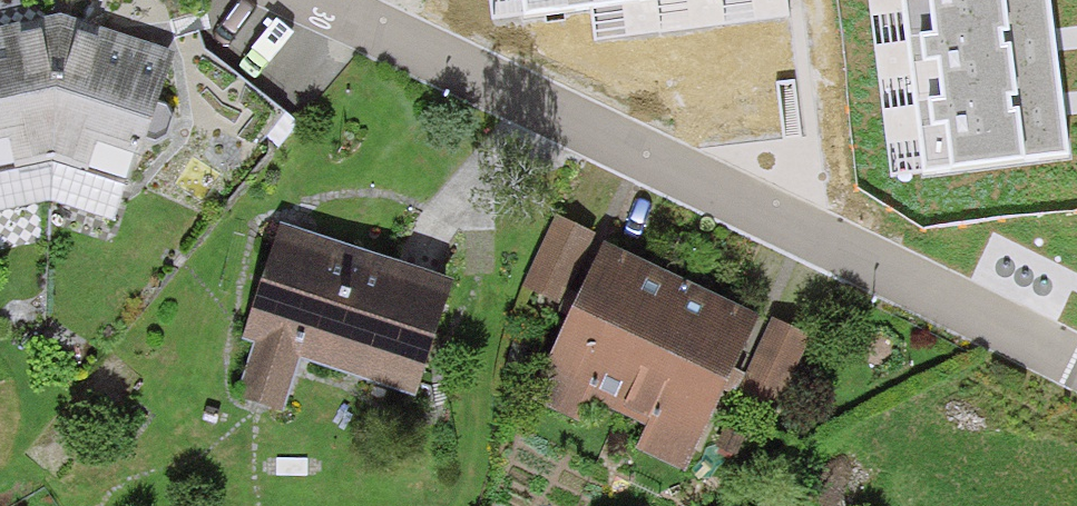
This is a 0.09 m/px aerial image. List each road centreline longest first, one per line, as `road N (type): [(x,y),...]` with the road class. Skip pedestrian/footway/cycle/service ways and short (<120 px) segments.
road 1 (residential): [(332,0),(1076,360)]

